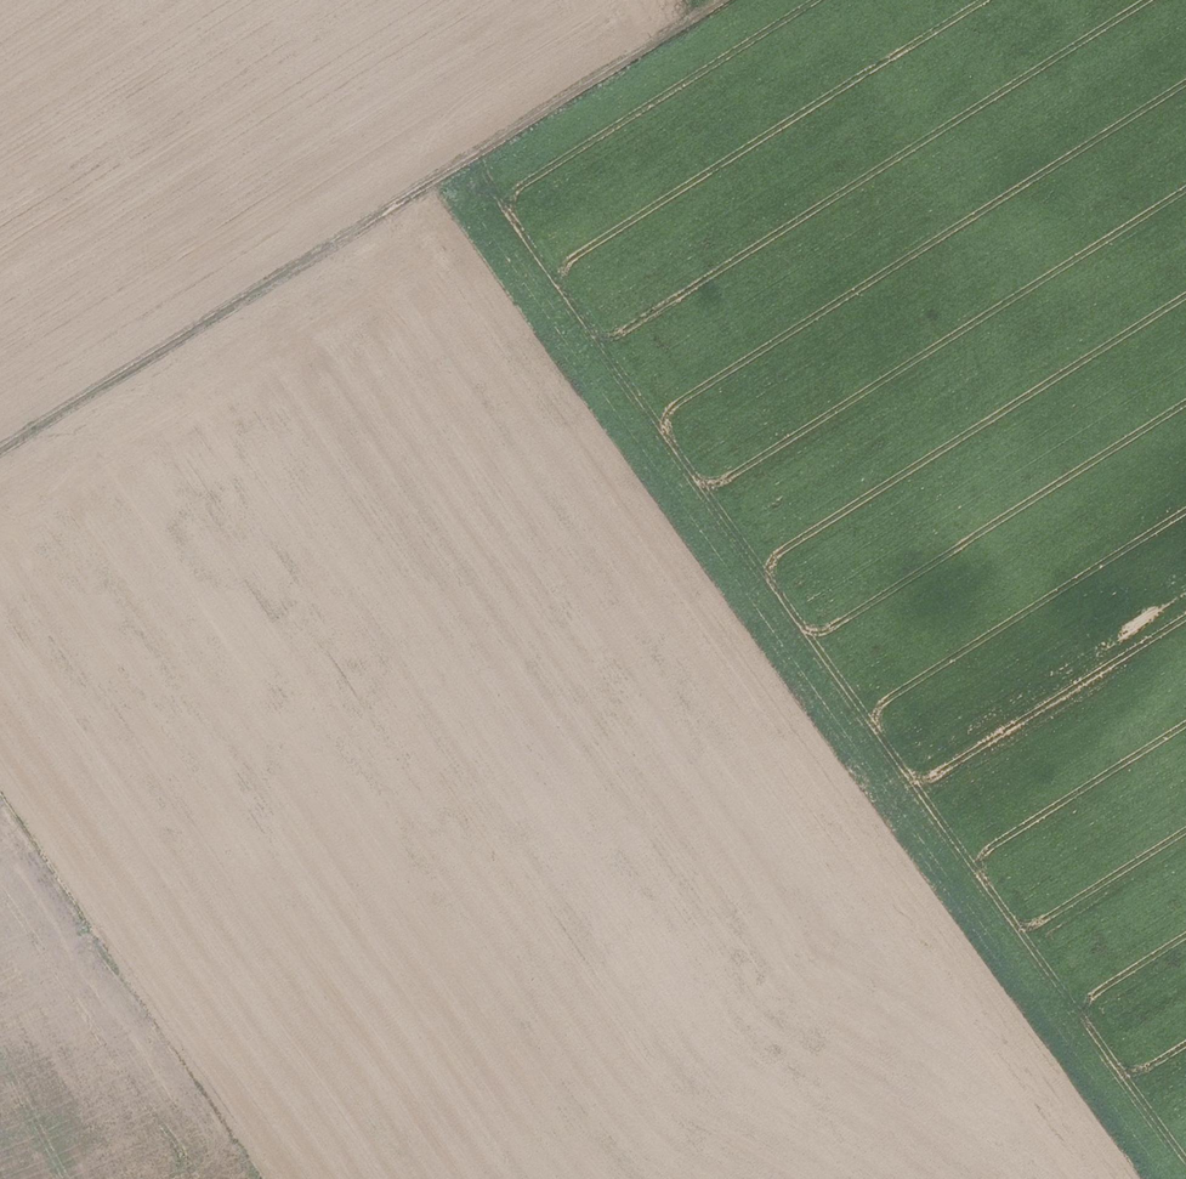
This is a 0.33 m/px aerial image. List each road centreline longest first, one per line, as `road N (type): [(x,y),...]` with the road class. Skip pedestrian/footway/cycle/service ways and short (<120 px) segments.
road 1 (track): [(0,447),(714,0)]

